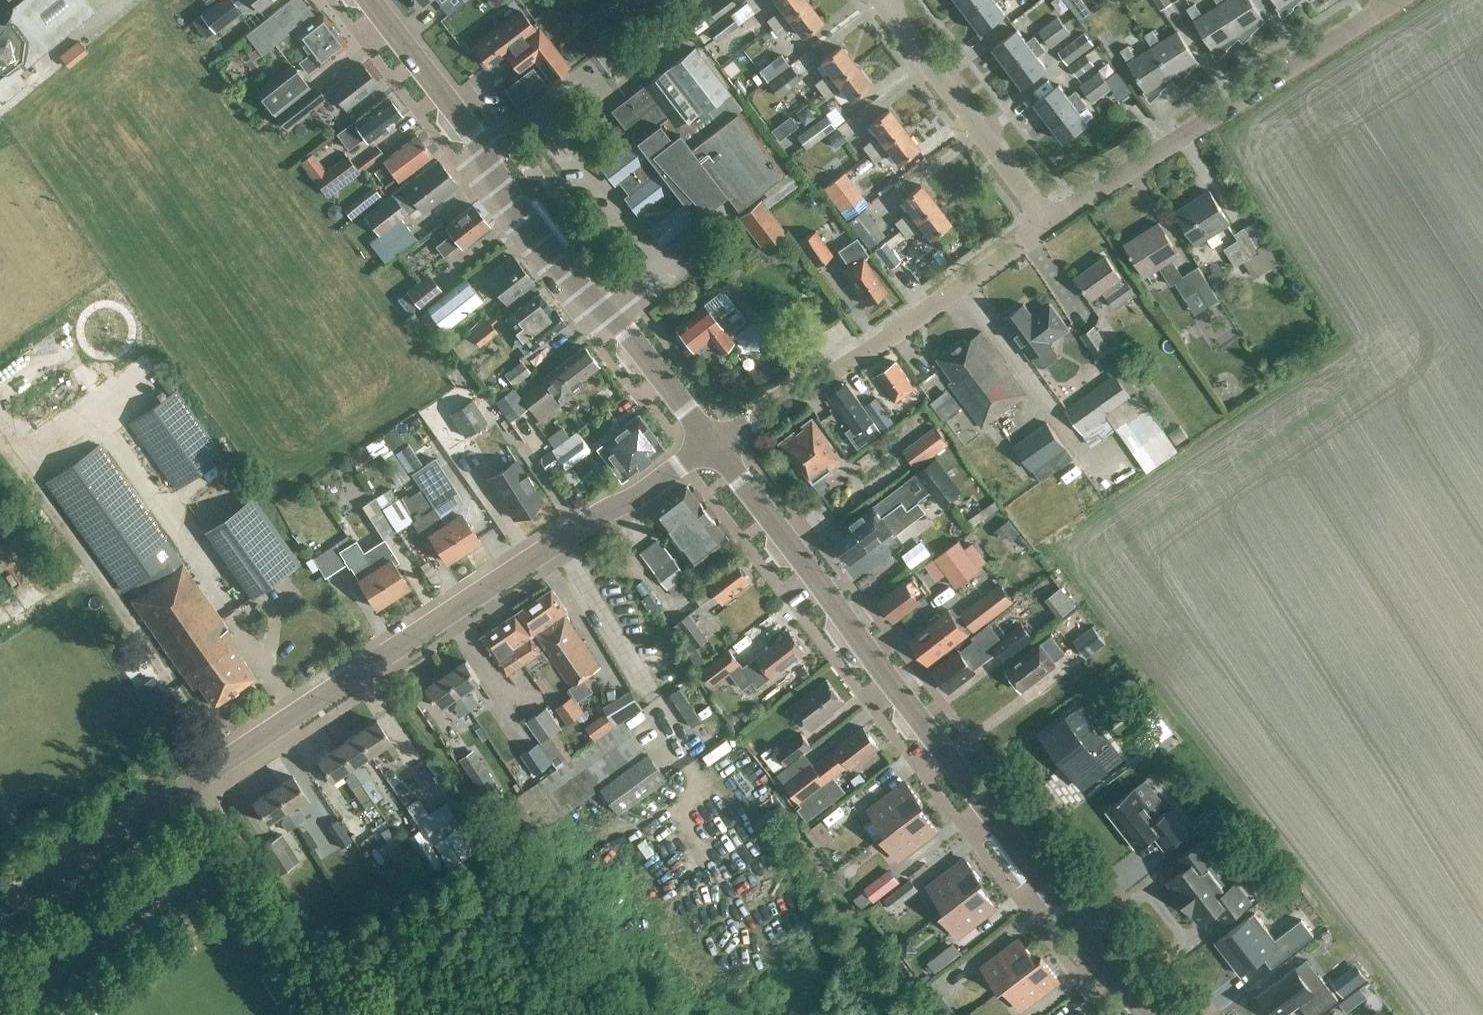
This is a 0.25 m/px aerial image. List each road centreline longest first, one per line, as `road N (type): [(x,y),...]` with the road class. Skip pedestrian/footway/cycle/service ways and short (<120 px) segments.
road 1 (tertiary): [(0,909),(709,447)]
road 2 (secondary): [(1146,1014),(709,447)]
road 3 (secondary): [(709,447),(363,0)]
road 4 (unclassified): [(1048,224),(1395,0)]
road 5 (unclassified): [(709,447),(888,338),(1048,224)]
road 6 (residential): [(1048,224),(881,0)]

